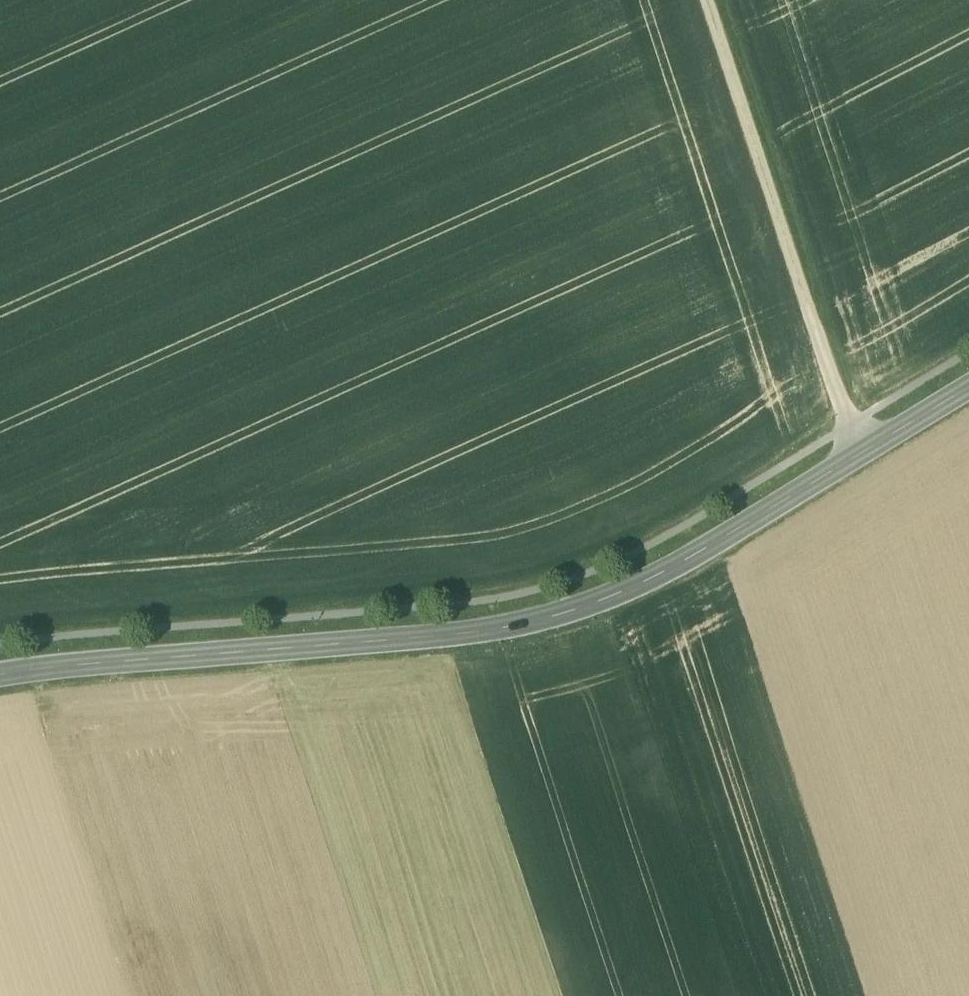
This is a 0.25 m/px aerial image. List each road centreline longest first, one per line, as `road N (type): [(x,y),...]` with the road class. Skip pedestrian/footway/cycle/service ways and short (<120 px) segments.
road 1 (tertiary): [(968,388),(683,561),(548,617),(436,636),(0,675)]
road 2 (track): [(867,450),(838,401),(707,0)]

